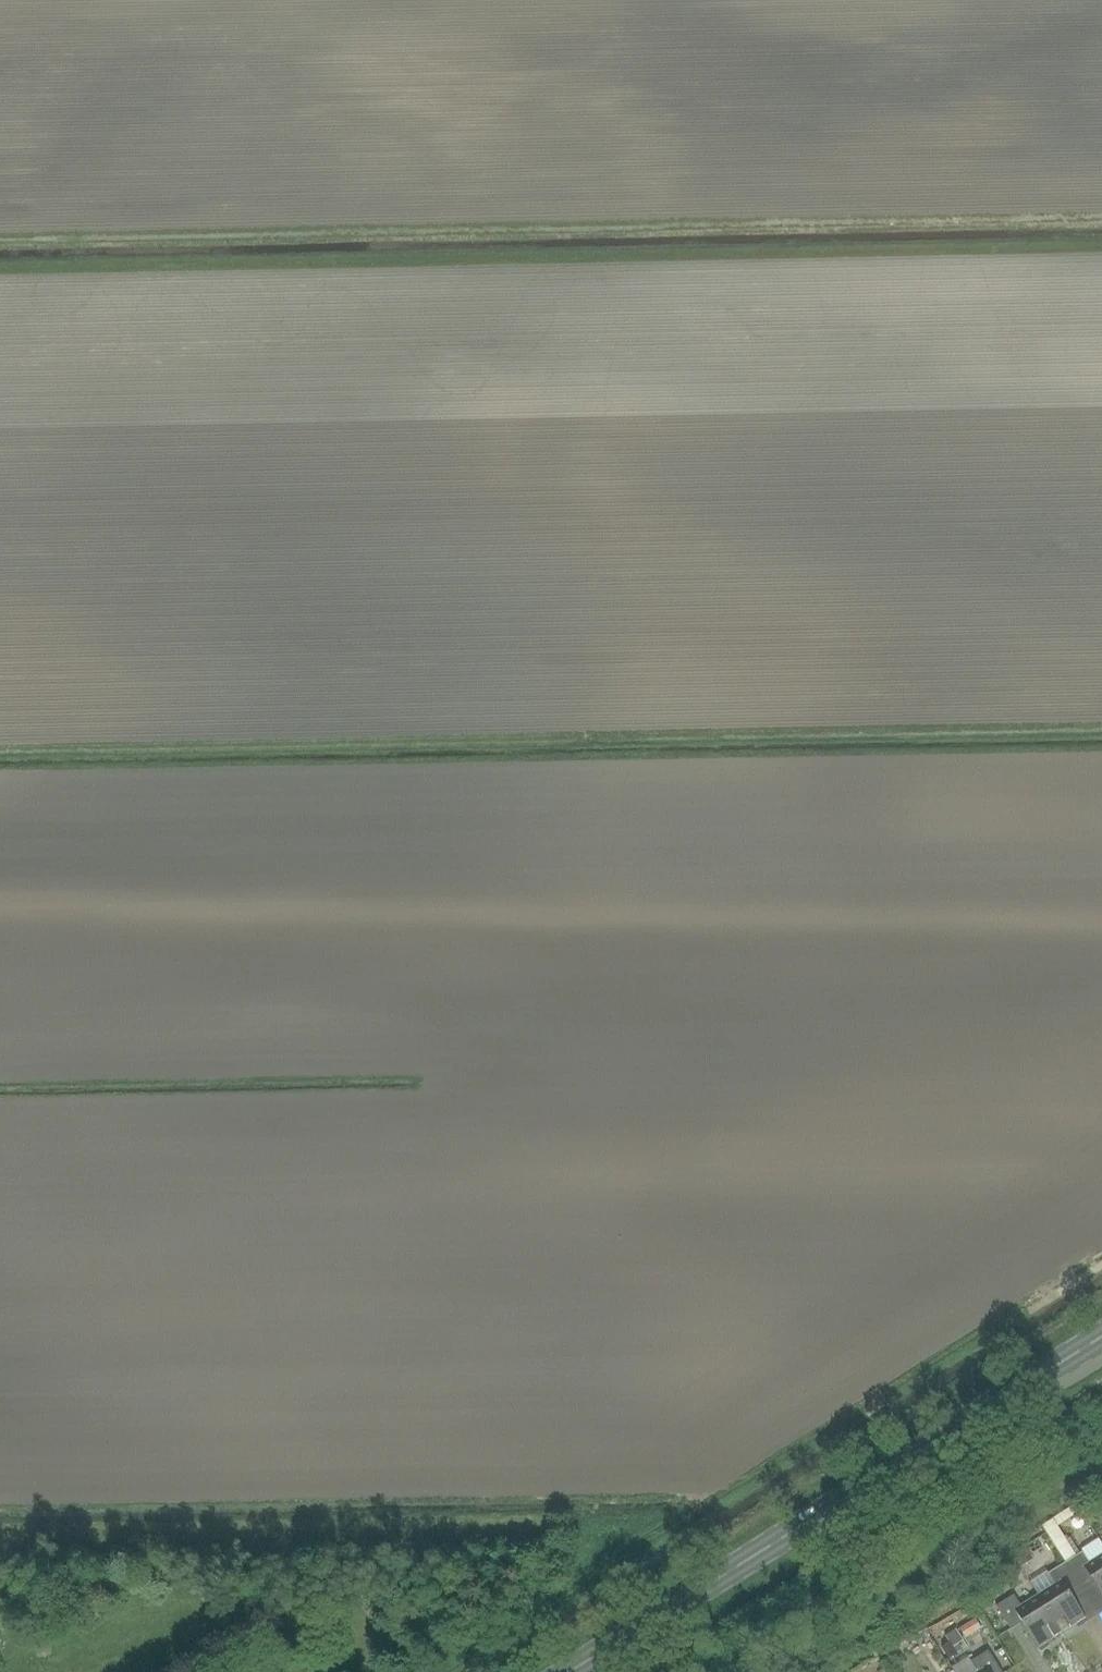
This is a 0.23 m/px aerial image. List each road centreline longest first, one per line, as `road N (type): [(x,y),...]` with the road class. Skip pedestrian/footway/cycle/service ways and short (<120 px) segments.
road 1 (primary): [(573,1671),(1101,1337)]

